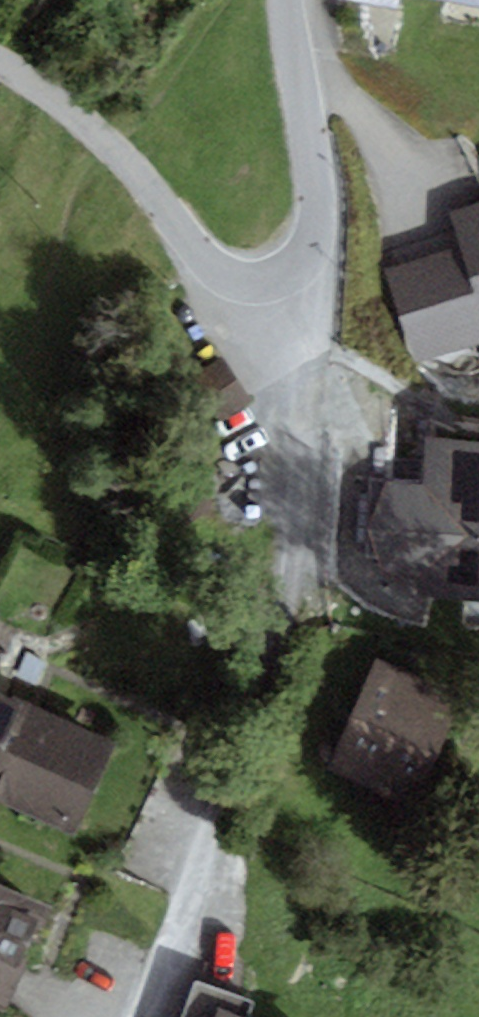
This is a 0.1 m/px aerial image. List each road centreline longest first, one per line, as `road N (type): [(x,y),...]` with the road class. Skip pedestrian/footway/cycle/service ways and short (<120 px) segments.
road 1 (residential): [(281,283),(292,461),(268,677),(148,1016)]
road 2 (residential): [(0,67),(66,106),(139,174),(191,247),(223,272),(281,283)]
road 3 (residential): [(281,283),(304,266),(318,237),(319,193),(286,0)]

